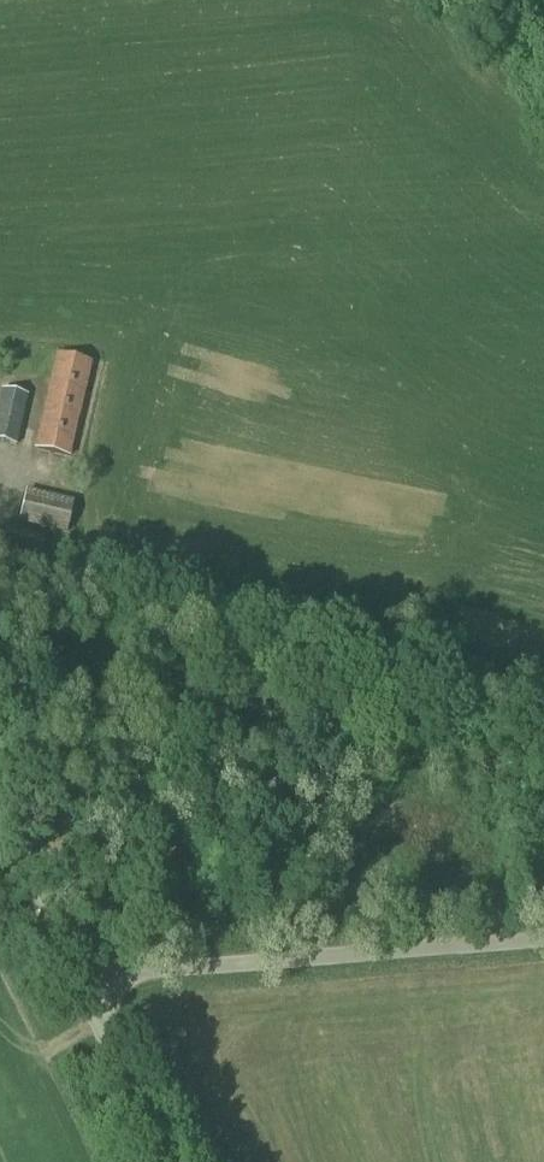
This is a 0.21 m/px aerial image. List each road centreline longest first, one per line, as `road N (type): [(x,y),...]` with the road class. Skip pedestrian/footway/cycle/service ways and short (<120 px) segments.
road 1 (unclassified): [(82,977),(543,941)]
road 2 (unclassified): [(82,977),(0,792)]
road 3 (unclassified): [(166,1161),(82,977)]

